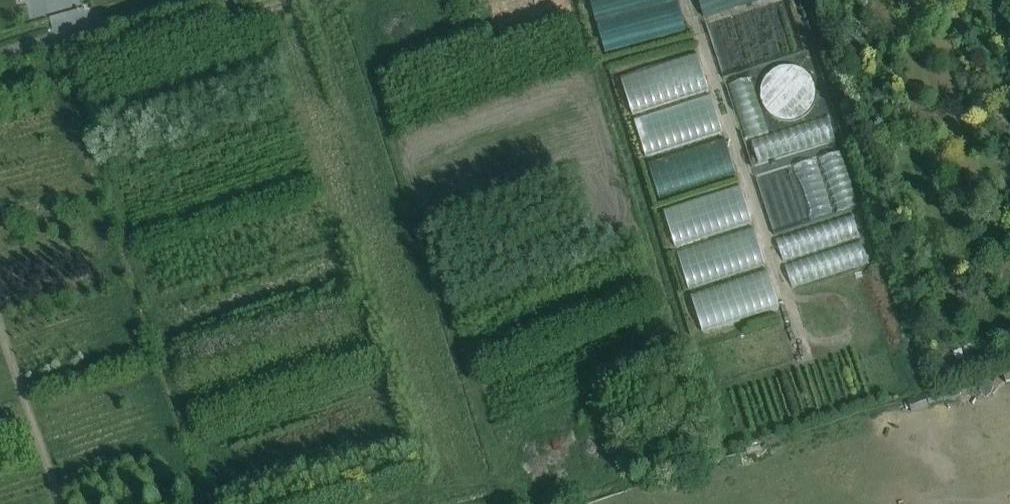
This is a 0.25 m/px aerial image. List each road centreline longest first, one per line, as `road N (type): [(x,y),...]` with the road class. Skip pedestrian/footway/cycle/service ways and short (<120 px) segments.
road 1 (unclassified): [(0,60),(187,0)]

